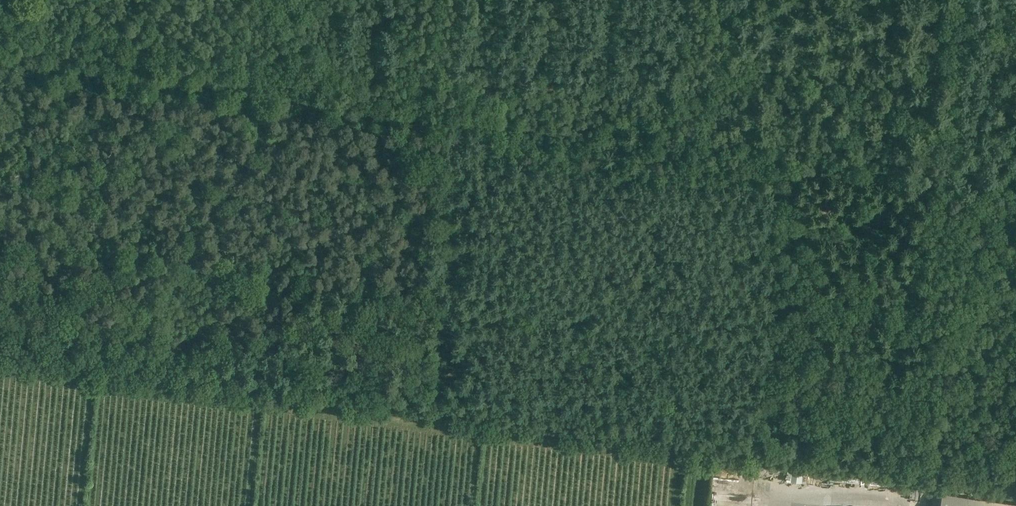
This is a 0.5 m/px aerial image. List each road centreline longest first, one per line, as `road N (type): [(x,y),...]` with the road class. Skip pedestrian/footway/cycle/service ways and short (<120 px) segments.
road 1 (track): [(691,505),(695,461),(0,367)]

